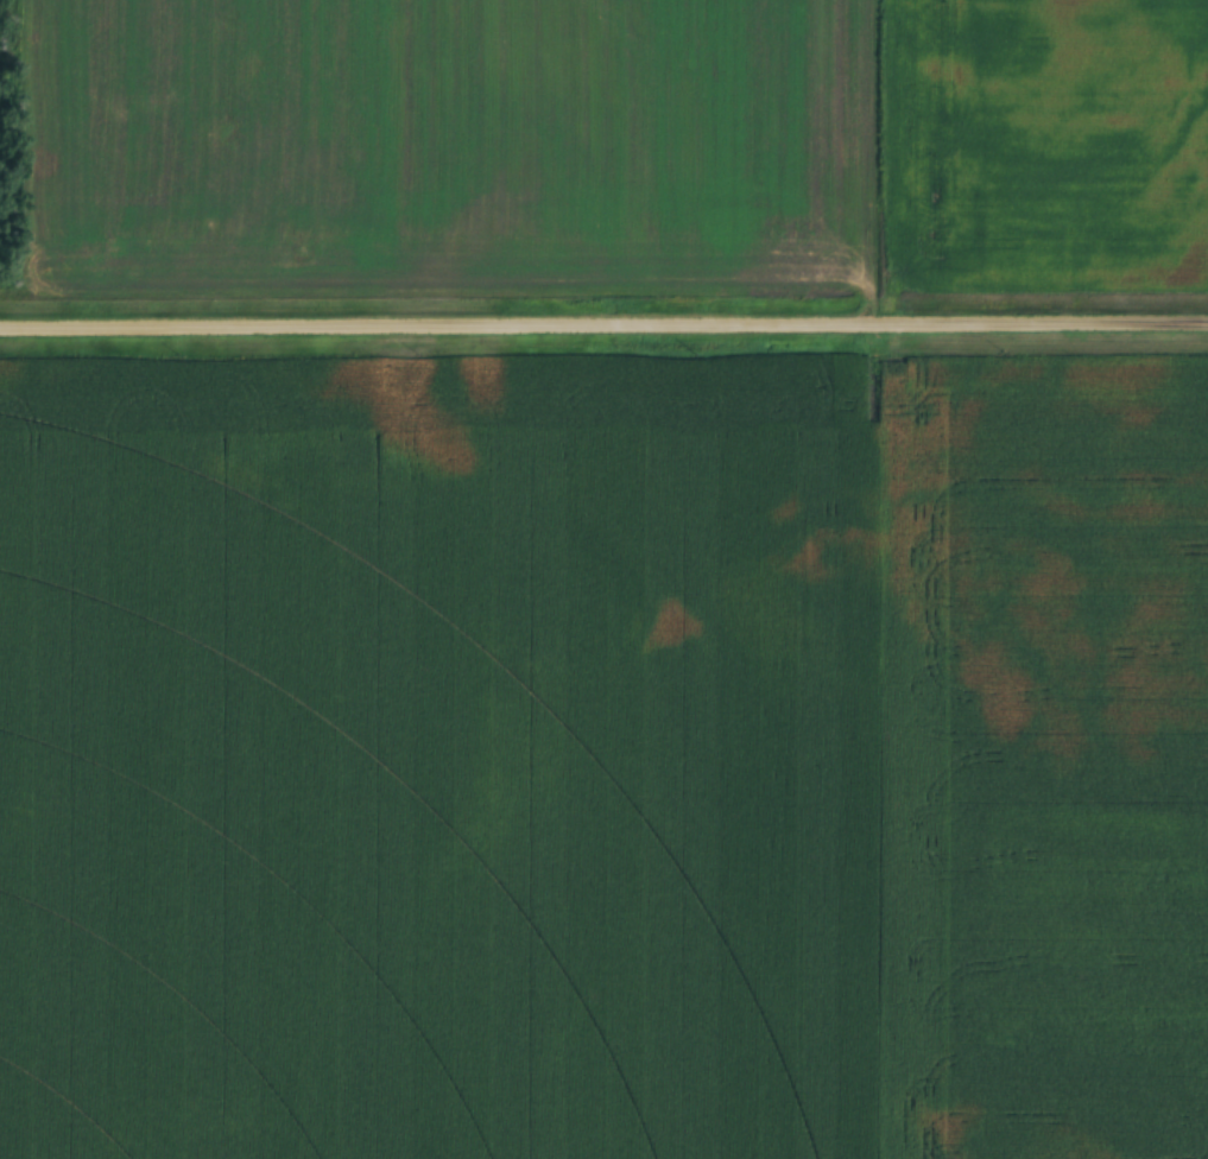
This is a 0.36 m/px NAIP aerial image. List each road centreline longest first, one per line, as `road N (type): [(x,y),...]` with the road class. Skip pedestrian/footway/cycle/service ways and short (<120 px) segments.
road 1 (residential): [(1207,329),(0,335)]

